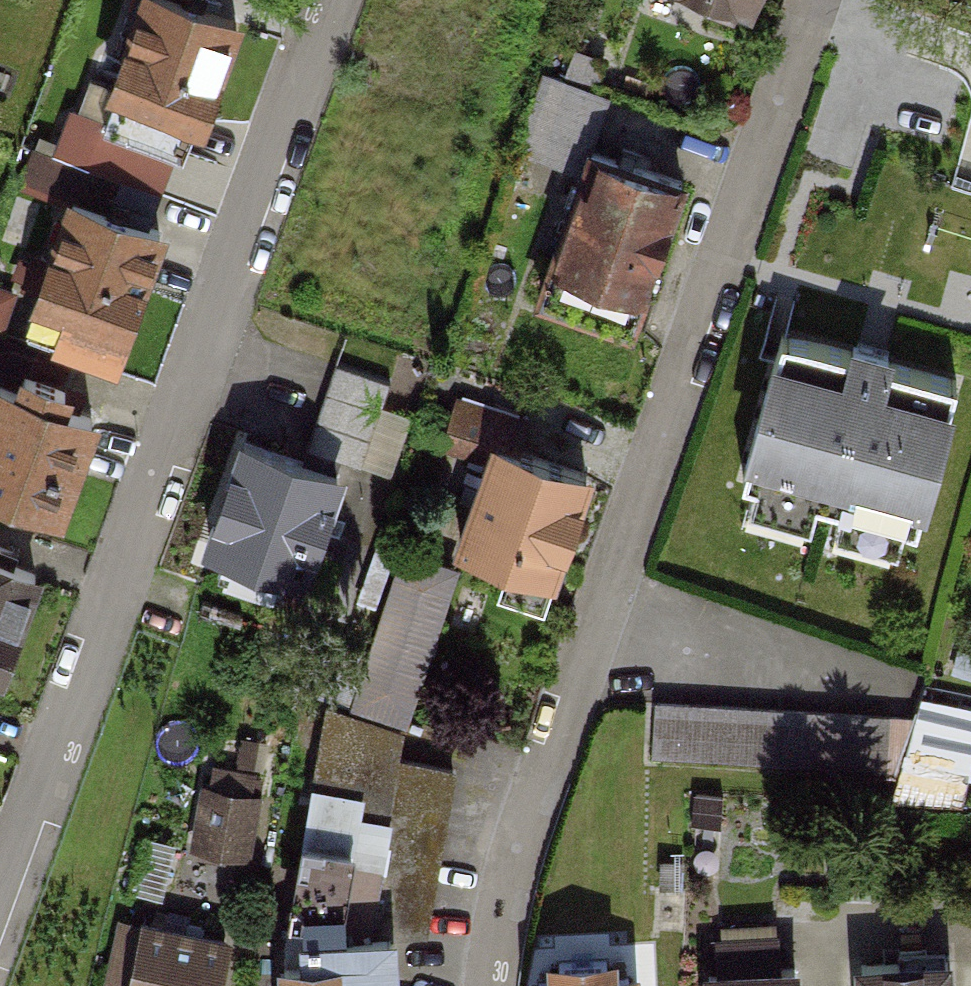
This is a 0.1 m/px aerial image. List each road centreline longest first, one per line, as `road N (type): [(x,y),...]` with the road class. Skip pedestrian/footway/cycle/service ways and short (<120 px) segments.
road 1 (residential): [(817,0),(533,788),(490,985)]
road 2 (residential): [(0,918),(332,0)]

